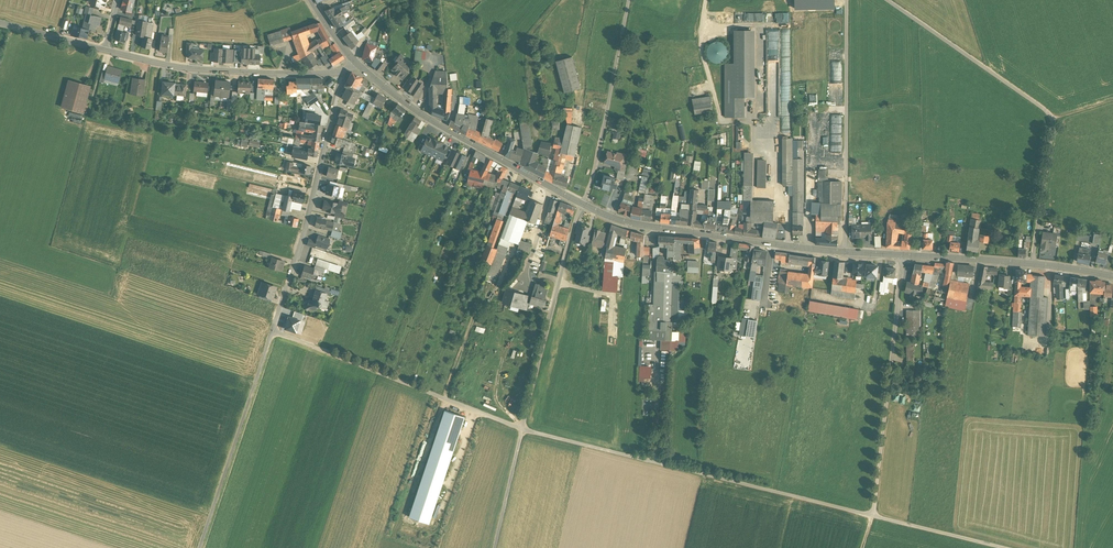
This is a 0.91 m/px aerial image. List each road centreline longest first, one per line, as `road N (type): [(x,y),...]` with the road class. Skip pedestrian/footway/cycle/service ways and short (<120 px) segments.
road 1 (track): [(1004,547),(531,432),(273,330)]
road 2 (tertiary): [(1112,277),(634,228),(581,204)]
road 3 (track): [(886,0),(1052,116),(1032,264)]
road 4 (track): [(861,547),(904,257)]
road 5 (residential): [(343,72),(273,330)]
road 6 (tertiary): [(581,204),(428,120),(359,66)]
road 7 (track): [(847,0),(845,252)]
road 8 (tertiary): [(343,72),(188,69),(104,51)]
road 9 (residential): [(581,204),(522,429)]
road 10 (track): [(199,547),(273,330)]
road 11 (track): [(629,0),(584,205)]
road 12 (track): [(778,492),(807,318)]
road 13 (track): [(536,117),(532,41),(565,0)]
road 14 (track): [(522,429),(494,547)]

